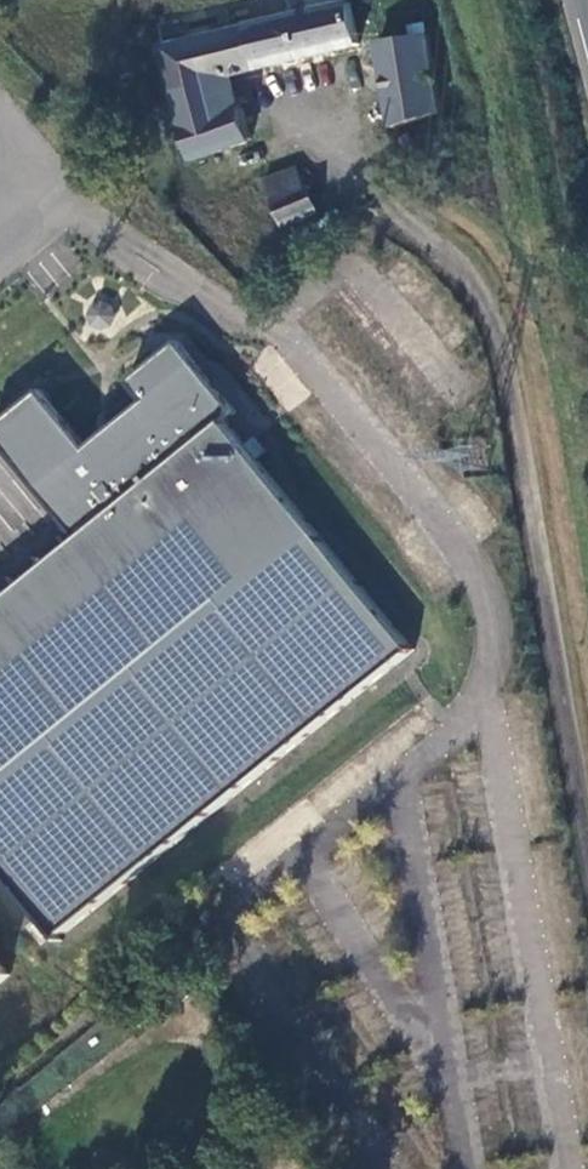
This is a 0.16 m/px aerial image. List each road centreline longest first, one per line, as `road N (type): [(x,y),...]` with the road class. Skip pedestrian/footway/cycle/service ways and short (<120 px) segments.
road 1 (unclassified): [(587,852),(486,316),(382,201)]
road 2 (unclassified): [(0,256),(45,219),(0,159)]

